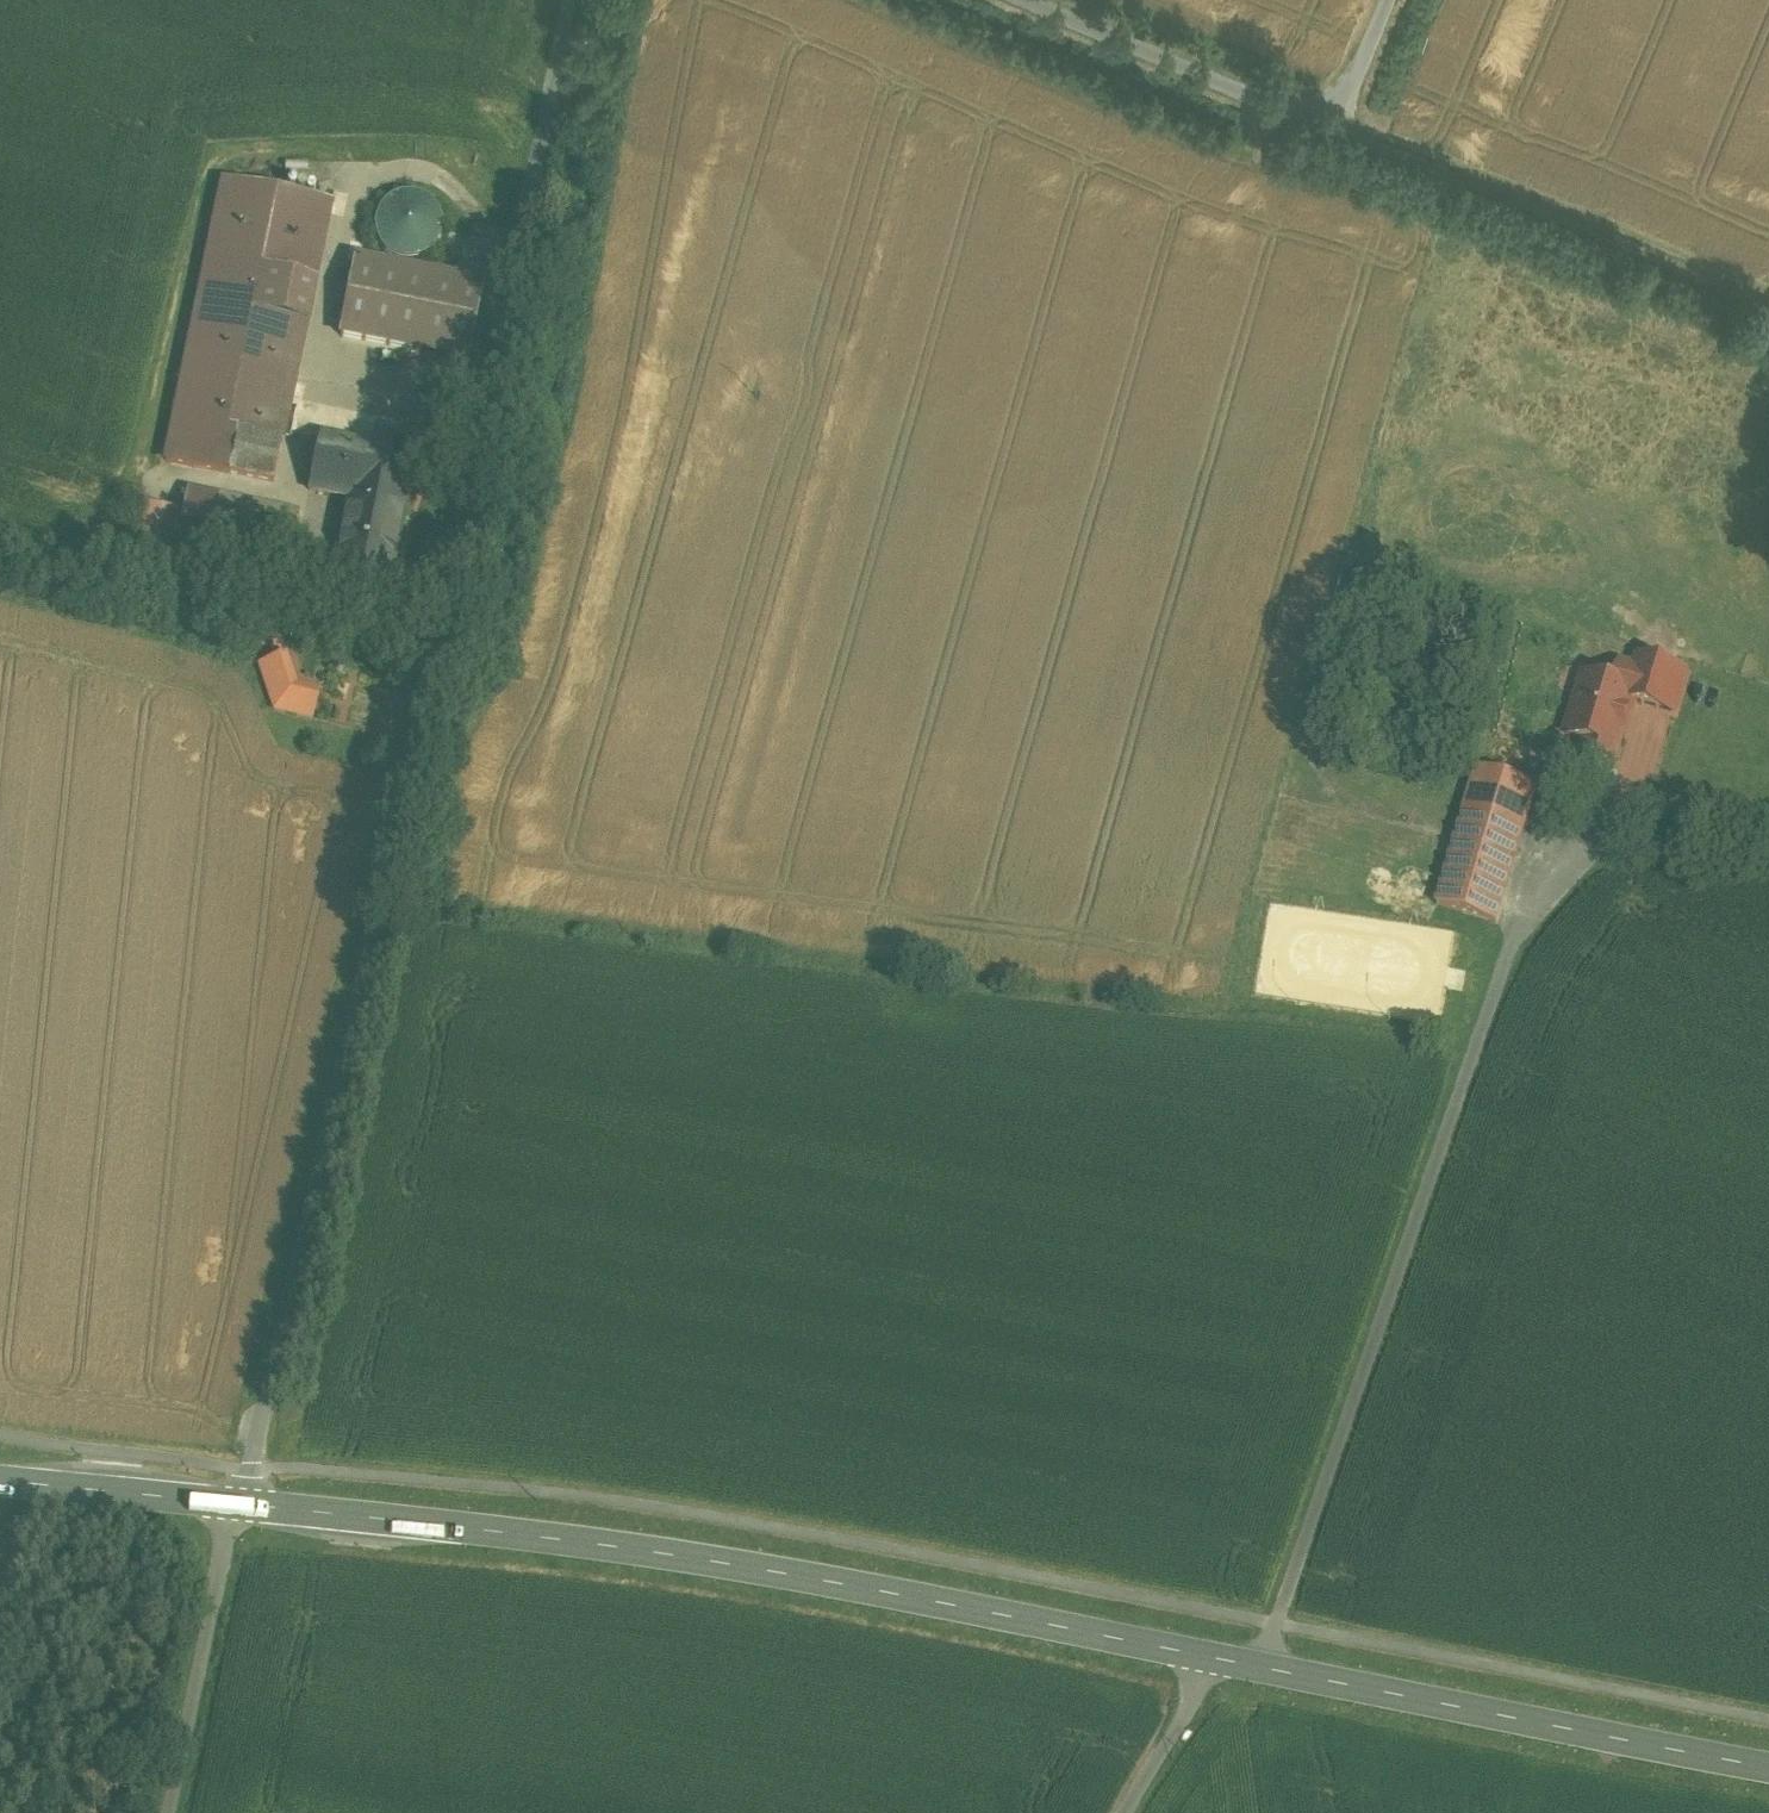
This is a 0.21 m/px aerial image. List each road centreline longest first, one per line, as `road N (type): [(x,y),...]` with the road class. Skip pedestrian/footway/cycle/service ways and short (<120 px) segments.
road 1 (residential): [(237,1507),(582,0)]
road 2 (primary): [(237,1507),(740,1567),(1217,1660)]
road 3 (primary): [(1217,1660),(1768,1770)]
road 4 (residential): [(1394,0),(1335,149),(1029,0)]
road 5 (residential): [(173,1812),(237,1507)]
road 6 (primary): [(0,1483),(237,1507)]
road 7 (unclassified): [(1217,1660),(1125,1812)]

